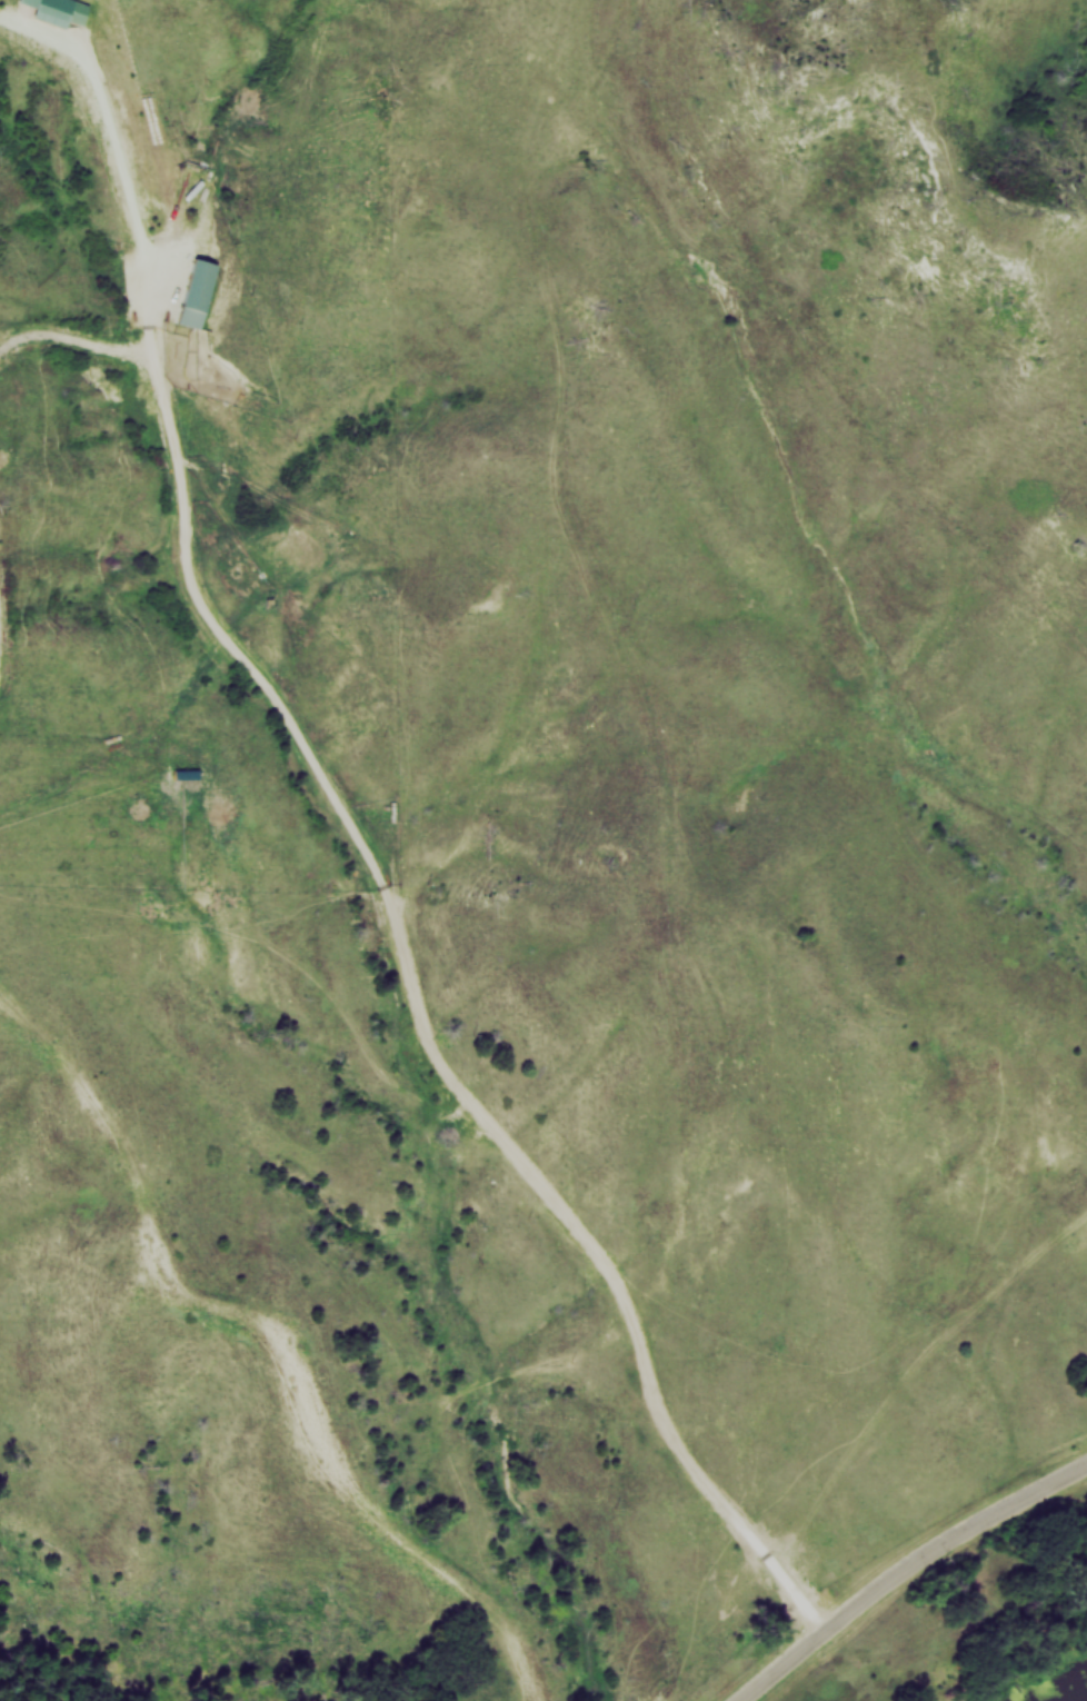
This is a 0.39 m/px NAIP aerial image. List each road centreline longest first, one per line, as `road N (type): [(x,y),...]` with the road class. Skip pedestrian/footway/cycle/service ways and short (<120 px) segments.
road 1 (tertiary): [(744,1700),(886,1585),(1086,1470)]

